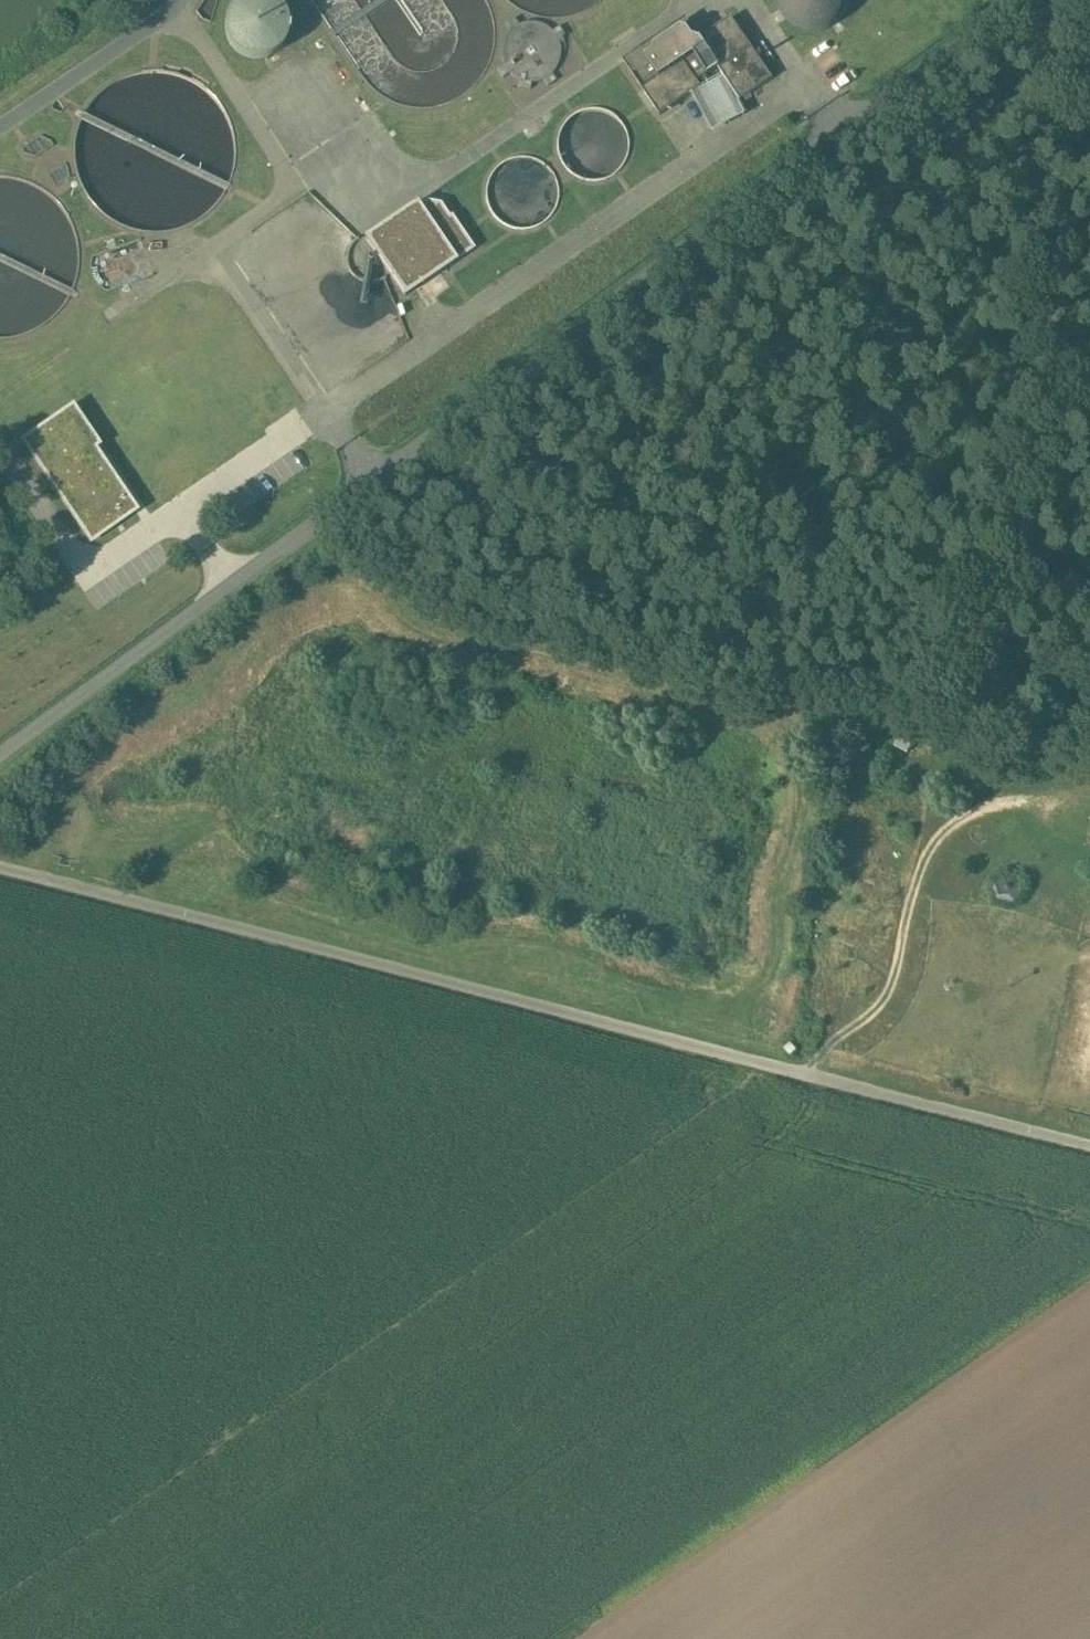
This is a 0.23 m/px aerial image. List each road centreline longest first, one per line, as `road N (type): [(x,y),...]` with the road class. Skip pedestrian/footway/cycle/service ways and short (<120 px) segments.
road 1 (unclassified): [(1025,0),(0,757)]
road 2 (unclassified): [(0,863),(1089,1140)]

